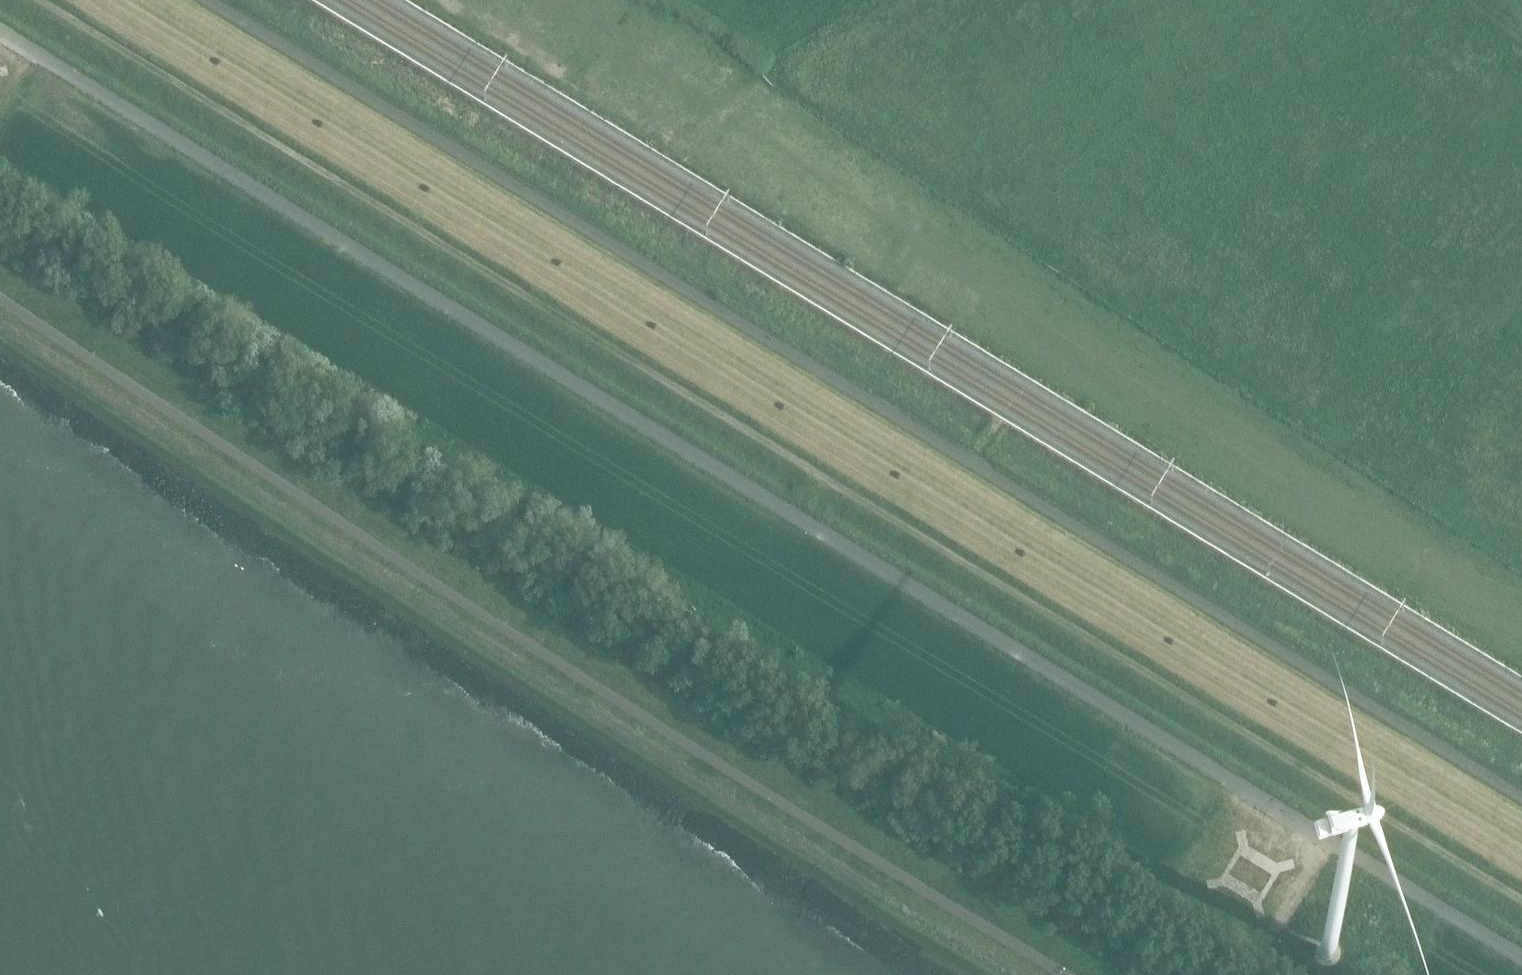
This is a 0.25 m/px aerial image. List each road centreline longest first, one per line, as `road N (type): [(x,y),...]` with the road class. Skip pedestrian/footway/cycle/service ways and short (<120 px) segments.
road 1 (track): [(1521,898),(46,0)]

